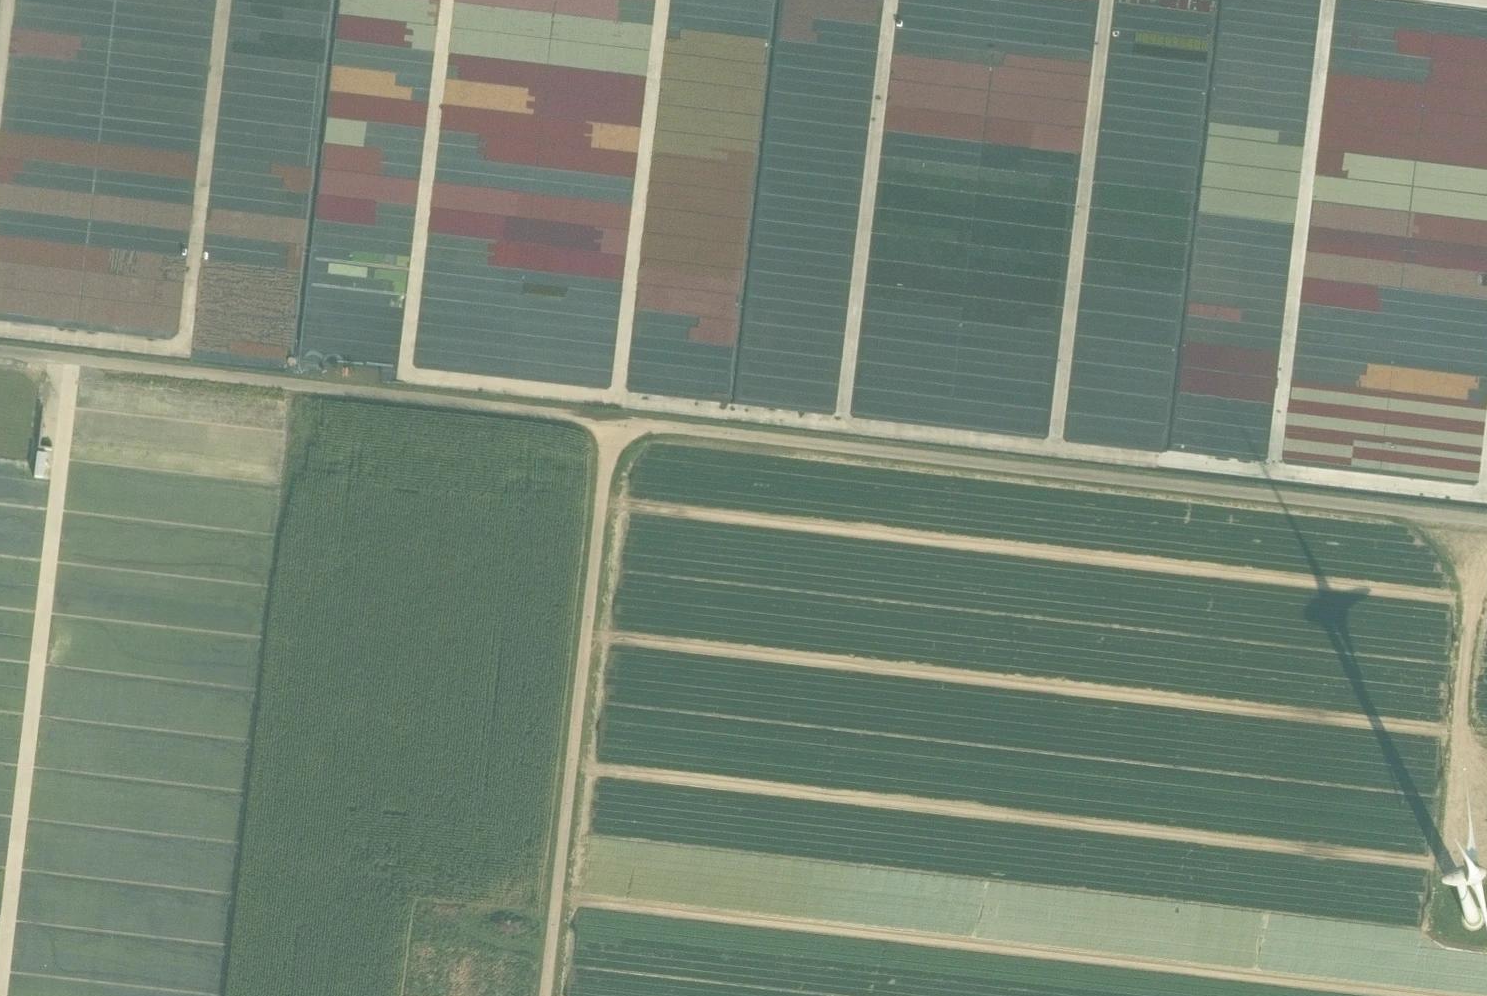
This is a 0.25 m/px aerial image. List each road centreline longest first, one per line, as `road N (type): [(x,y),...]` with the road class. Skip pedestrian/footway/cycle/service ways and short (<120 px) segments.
road 1 (track): [(612,419),(1486,528)]
road 2 (track): [(612,419),(0,350)]
road 3 (track): [(553,995),(612,419)]

